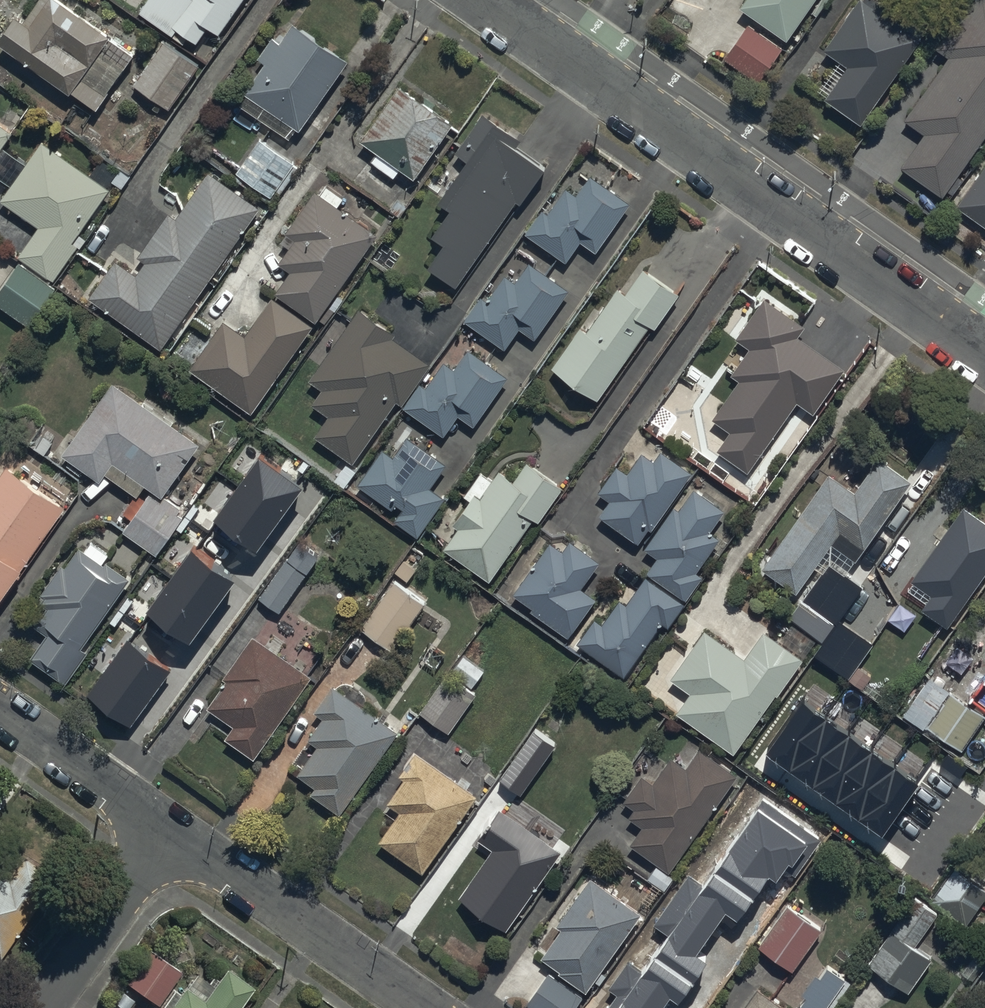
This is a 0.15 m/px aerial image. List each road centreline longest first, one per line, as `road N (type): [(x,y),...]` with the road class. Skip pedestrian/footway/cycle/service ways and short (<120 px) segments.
road 1 (residential): [(481,0),(984,356)]
road 2 (residential): [(175,830),(428,1007)]
road 3 (residential): [(175,830),(46,1007)]
road 4 (residential): [(0,707),(175,830)]

